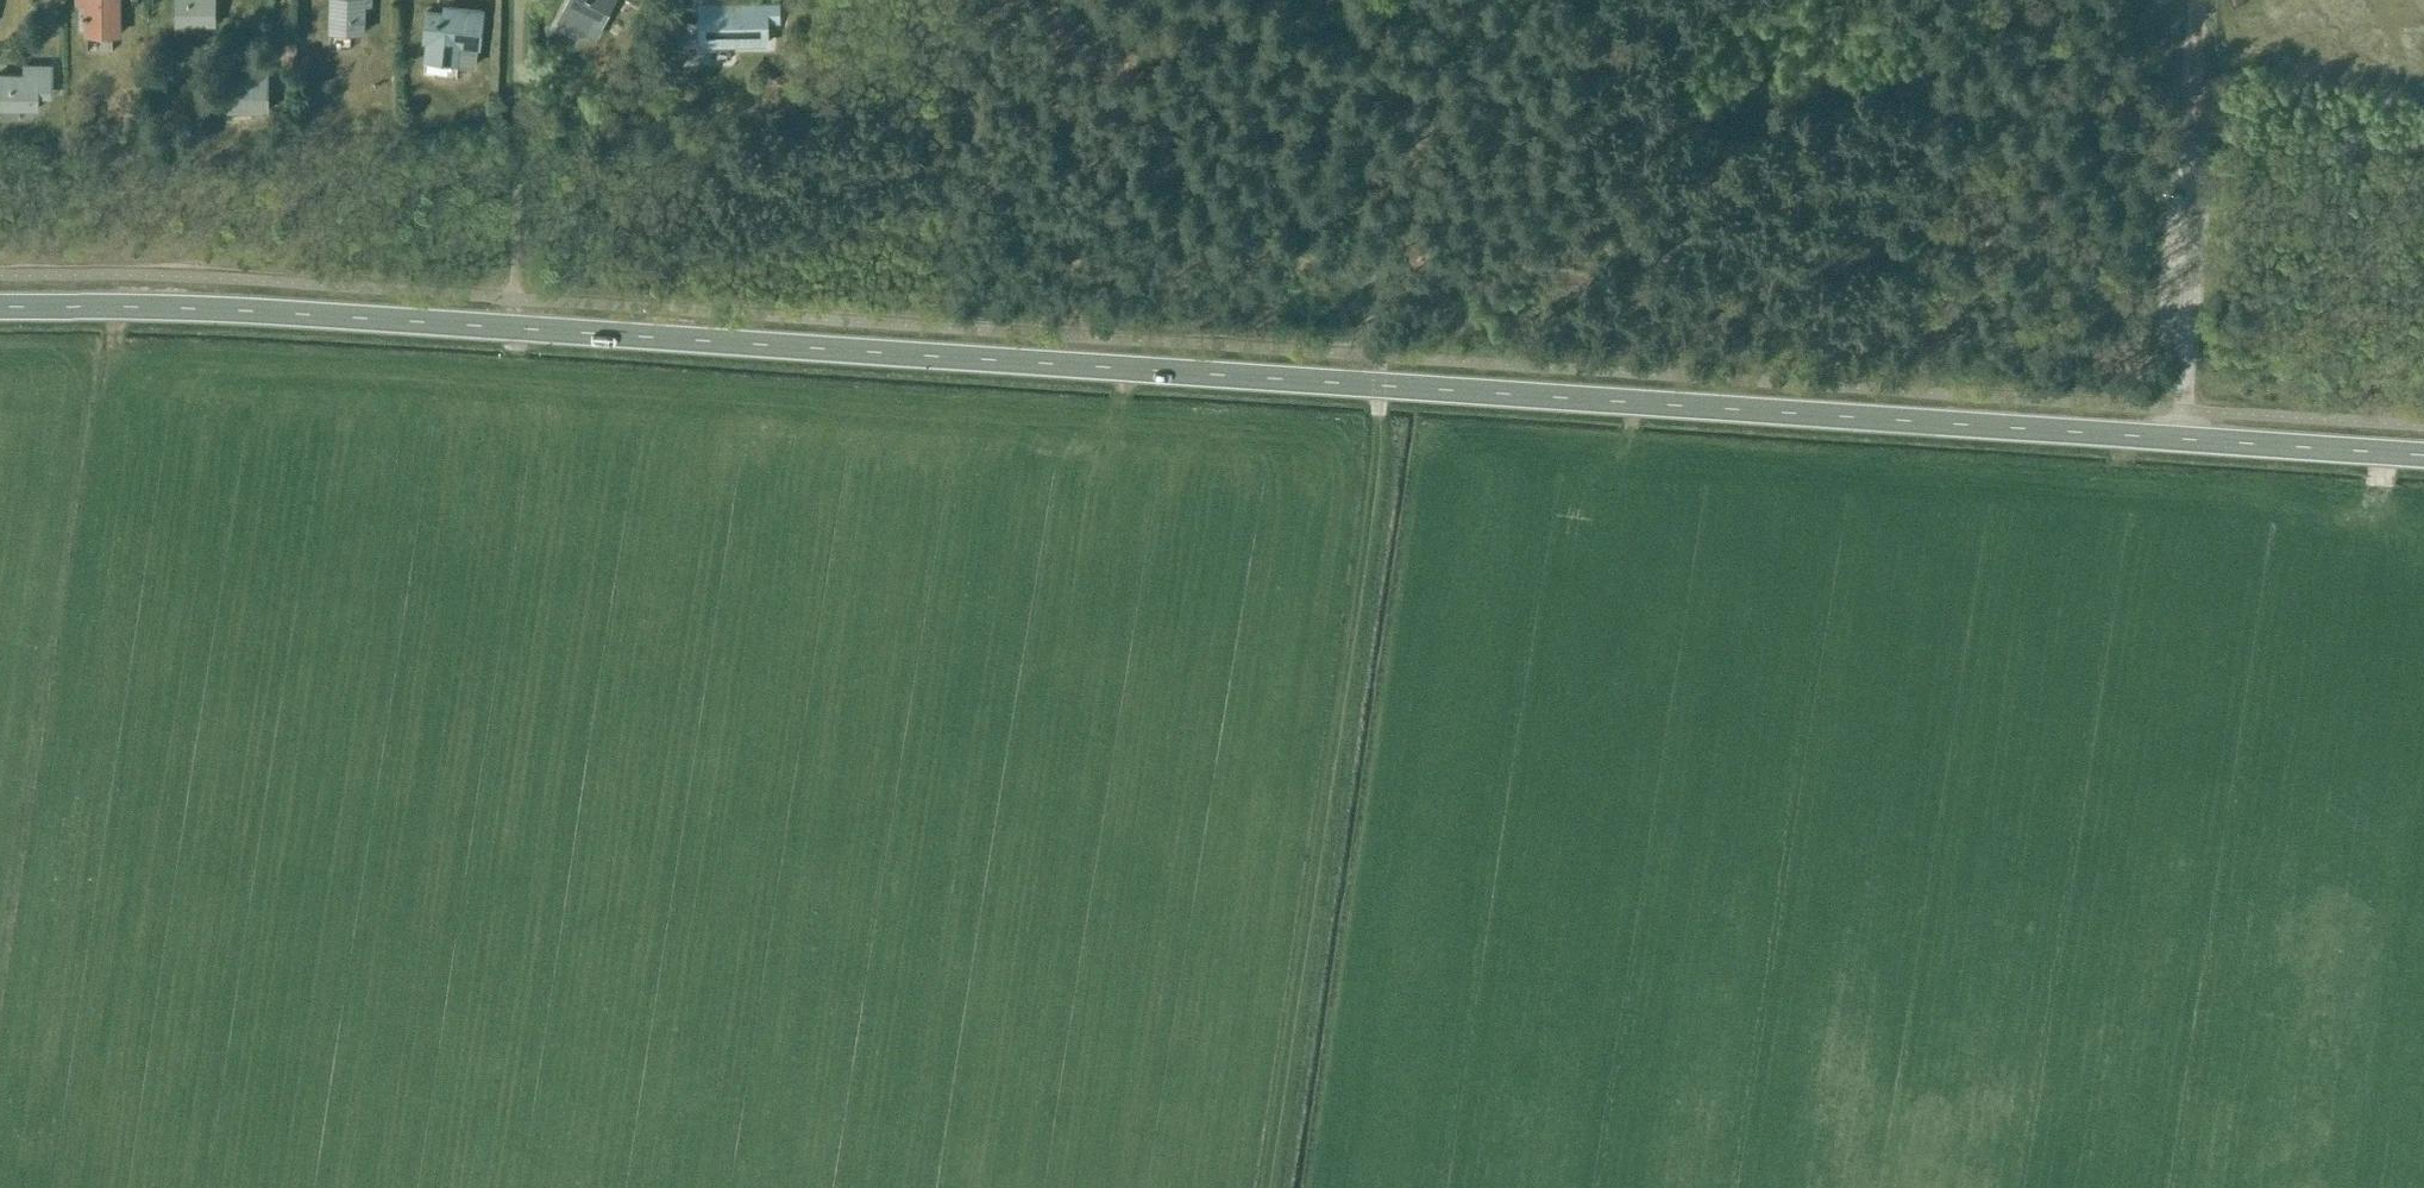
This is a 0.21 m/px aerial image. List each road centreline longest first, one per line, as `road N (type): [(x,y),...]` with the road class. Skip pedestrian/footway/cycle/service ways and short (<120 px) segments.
road 1 (secondary): [(2423,454),(295,314),(0,306)]

